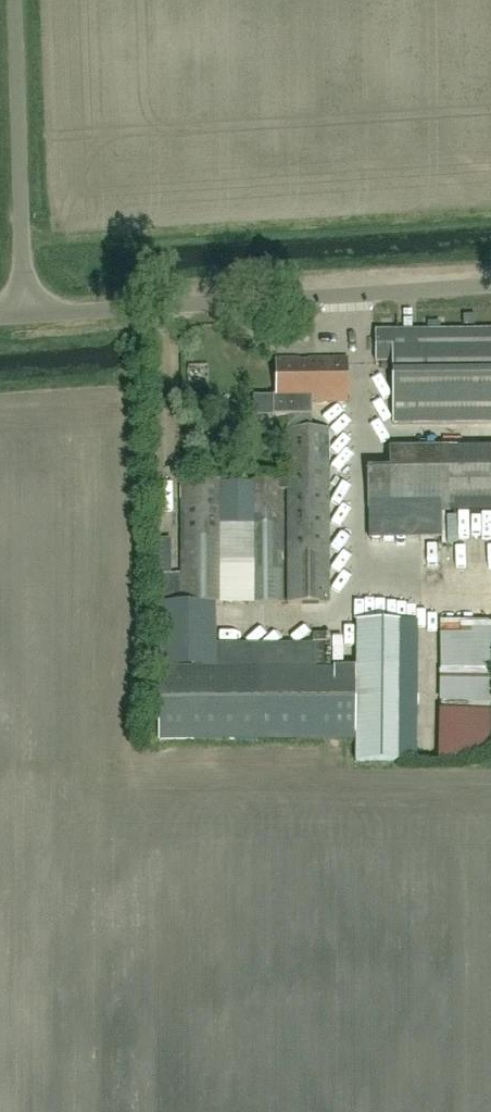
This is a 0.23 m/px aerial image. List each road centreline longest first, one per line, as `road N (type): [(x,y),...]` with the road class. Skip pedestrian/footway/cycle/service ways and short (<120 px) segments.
road 1 (unclassified): [(490,284),(24,315)]
road 2 (unclassified): [(24,315),(15,0)]

